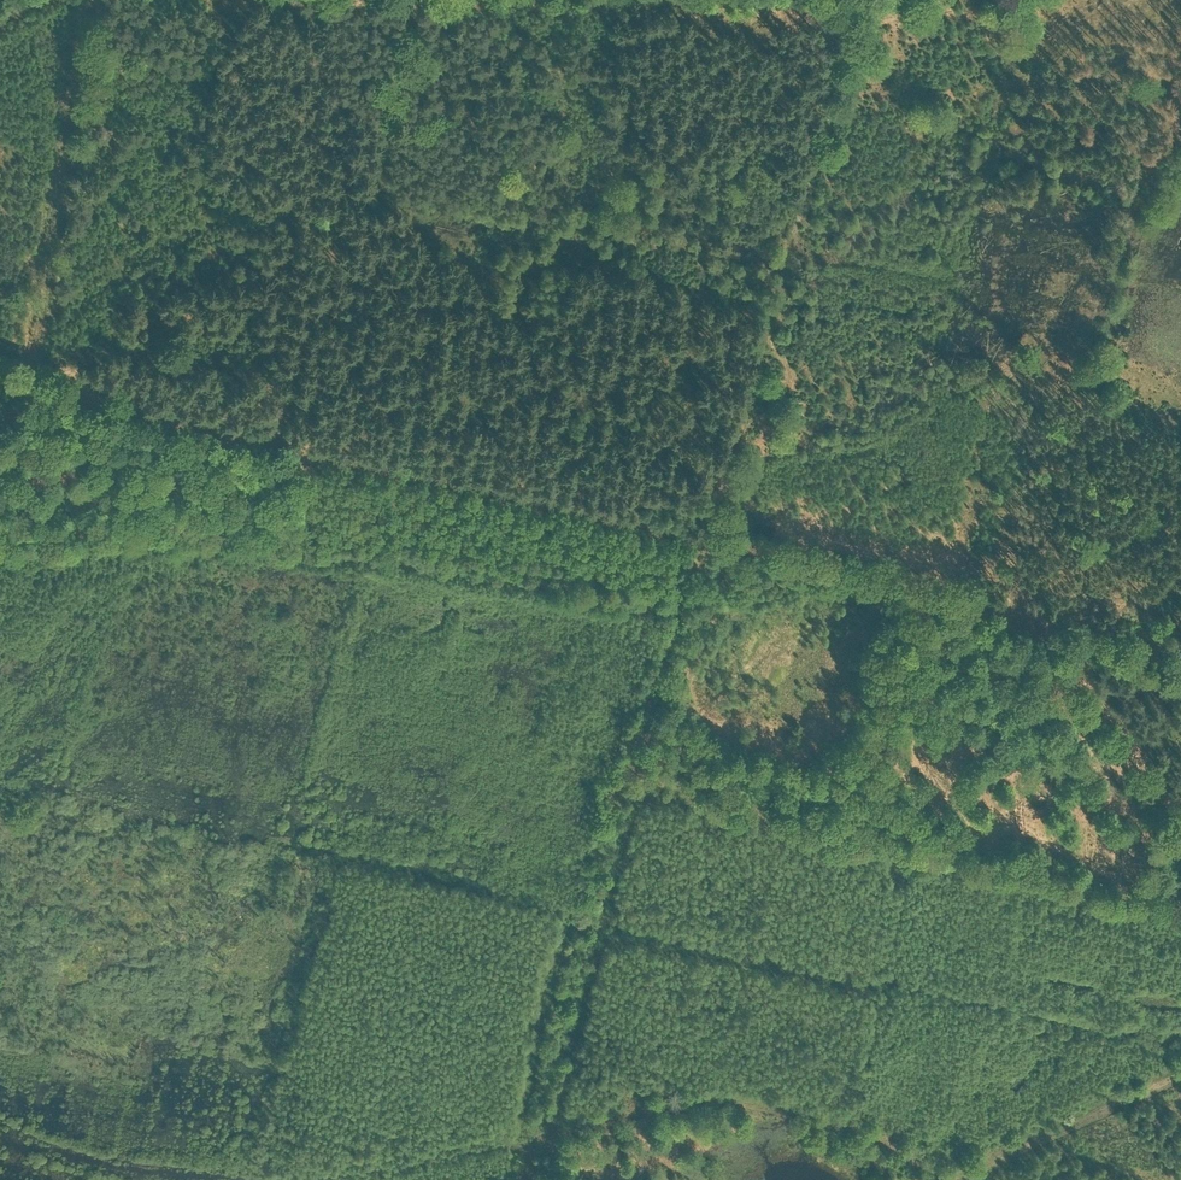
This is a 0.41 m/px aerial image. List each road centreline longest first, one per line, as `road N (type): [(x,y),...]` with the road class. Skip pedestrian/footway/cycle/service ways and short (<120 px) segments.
road 1 (track): [(854,0),(622,780),(1180,911)]
road 2 (track): [(0,383),(1180,644)]
road 3 (track): [(522,1179),(545,1133),(700,1102),(813,1114),(952,1179)]
road 4 (track): [(963,1179),(1180,1073)]

